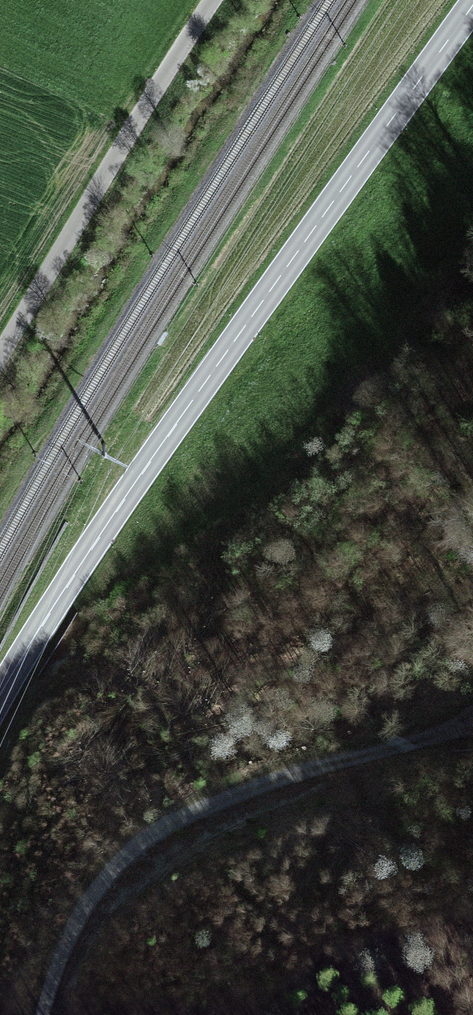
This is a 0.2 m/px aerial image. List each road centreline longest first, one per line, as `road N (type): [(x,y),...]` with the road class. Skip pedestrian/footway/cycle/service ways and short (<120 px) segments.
road 1 (secondary): [(472,6),(130,490),(0,711)]
road 2 (track): [(49,1014),(75,932),(103,885),(143,845),(472,718)]
road 3 (unclassified): [(0,360),(214,0)]

